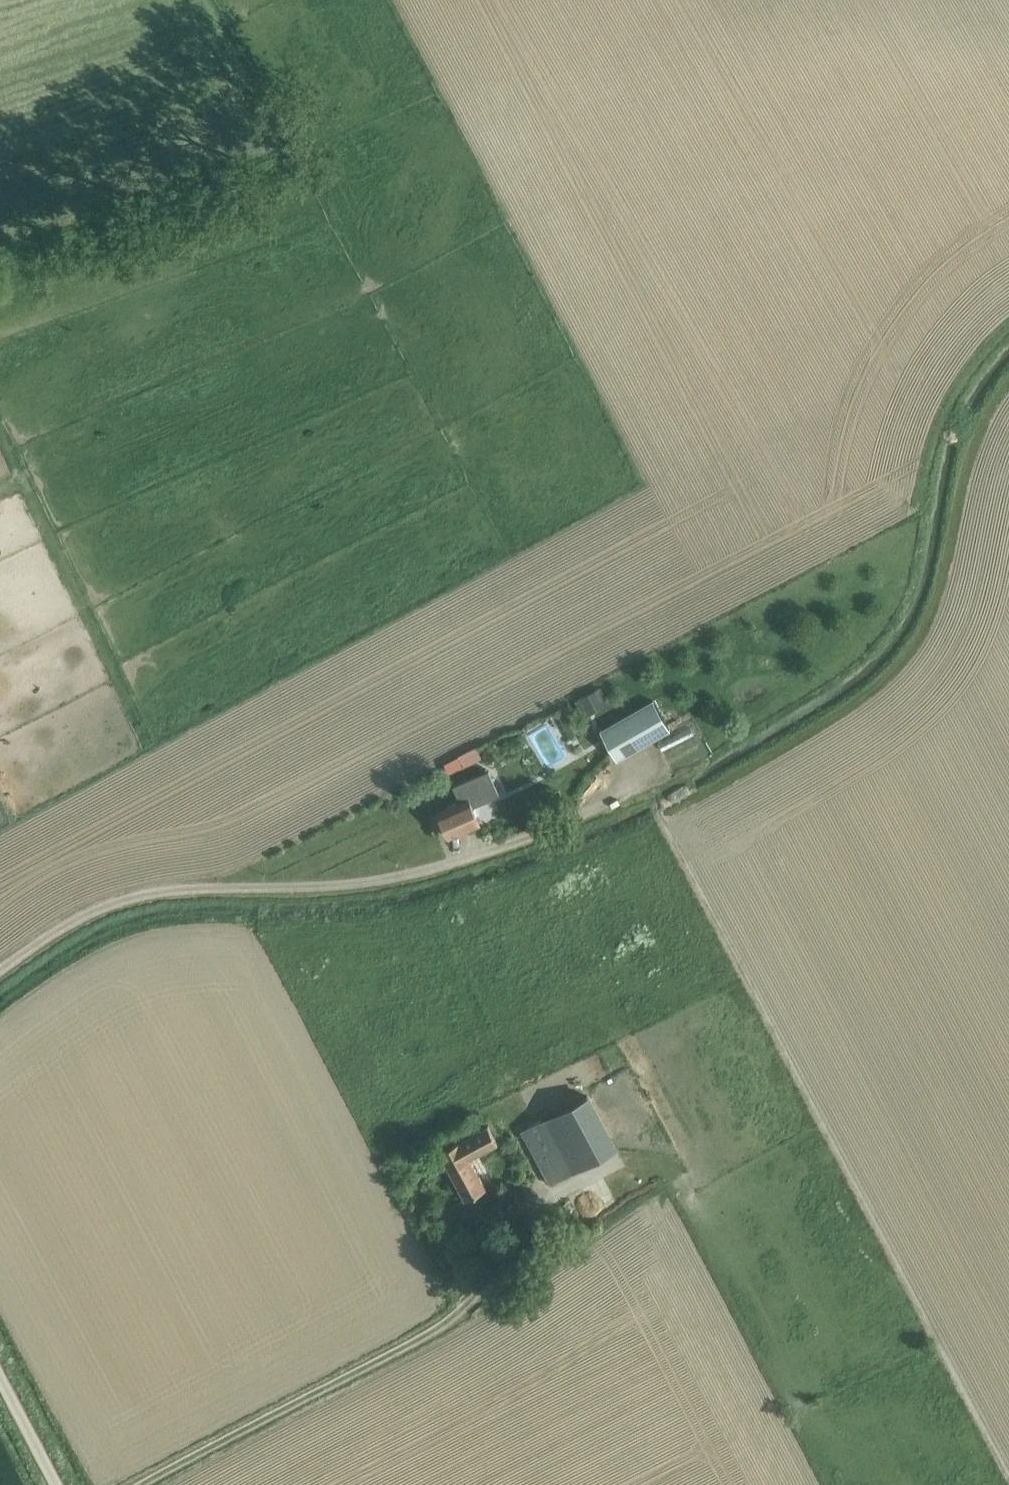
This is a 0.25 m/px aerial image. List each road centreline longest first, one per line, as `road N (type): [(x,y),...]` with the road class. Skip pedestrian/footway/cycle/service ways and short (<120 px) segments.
road 1 (unclassified): [(55,1484),(0,1377)]

